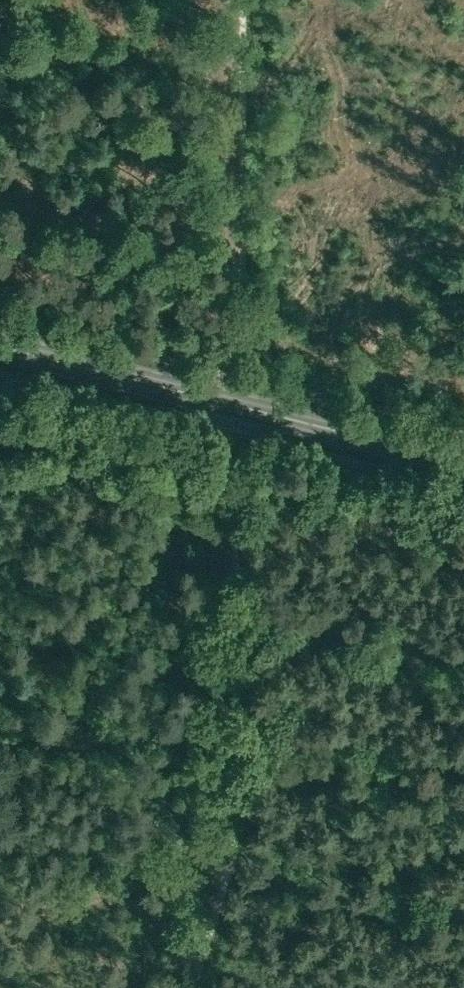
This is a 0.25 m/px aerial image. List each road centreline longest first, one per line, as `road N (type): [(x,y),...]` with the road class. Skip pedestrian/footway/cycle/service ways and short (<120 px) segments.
road 1 (track): [(224,589),(225,0)]
road 2 (primary): [(463,462),(0,346)]
road 3 (track): [(184,987),(218,870),(224,589)]
road 4 (track): [(0,937),(235,837)]
road 5 (track): [(224,589),(0,663)]

